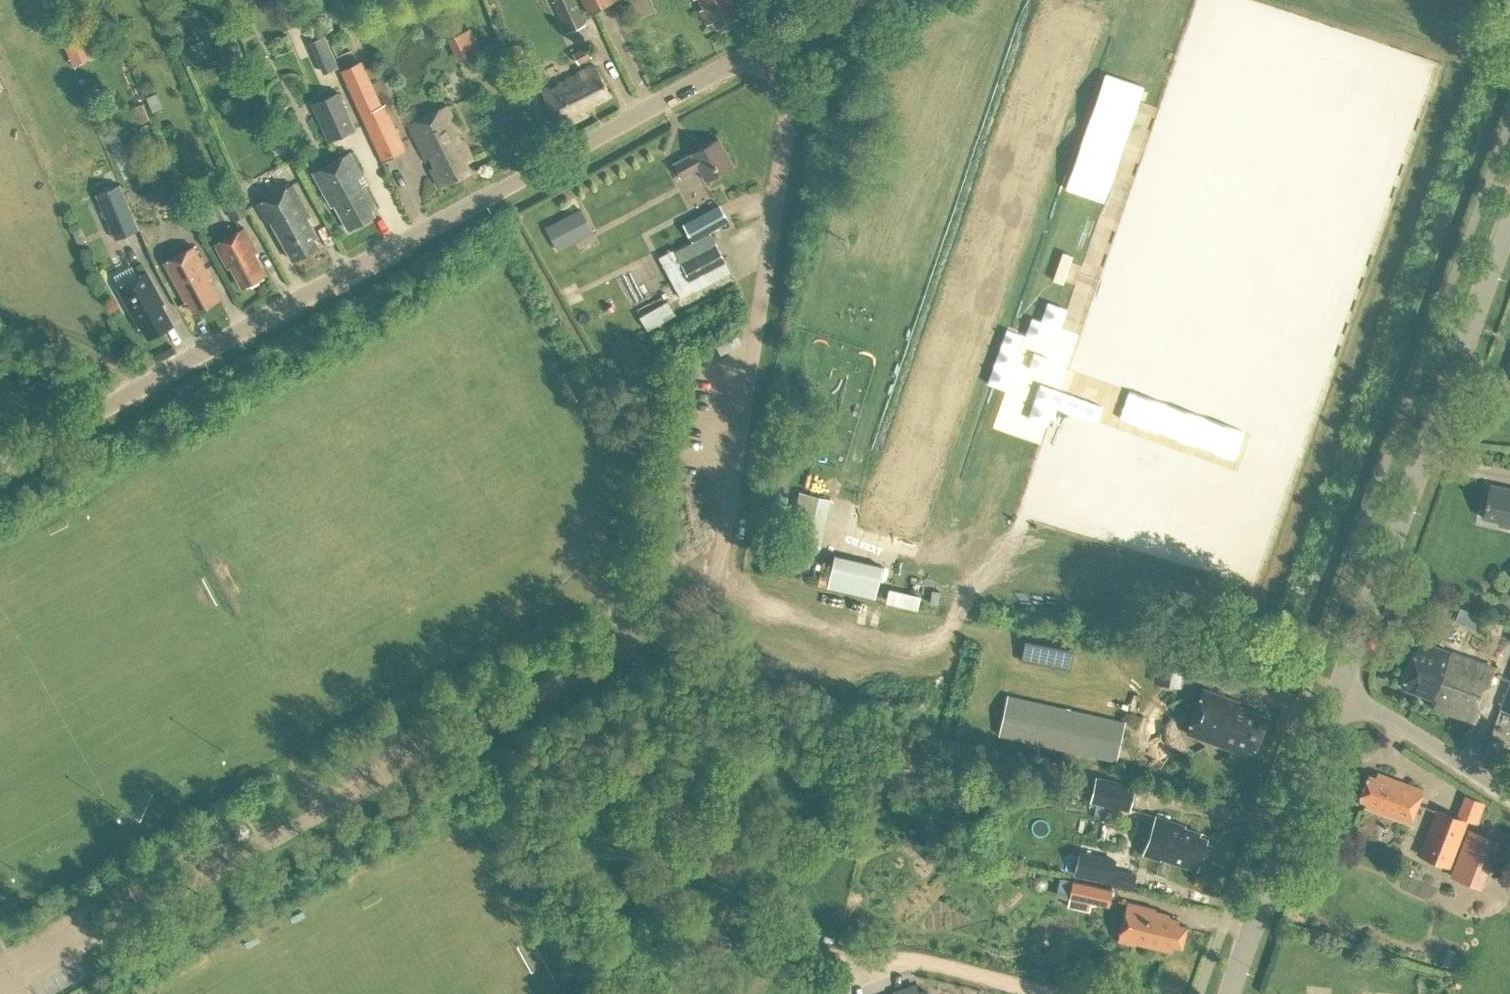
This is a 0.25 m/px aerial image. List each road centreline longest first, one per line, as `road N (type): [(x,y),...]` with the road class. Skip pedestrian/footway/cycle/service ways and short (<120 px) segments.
road 1 (residential): [(0,989),(657,626),(712,582),(785,139),(783,95),(759,46)]
road 2 (tertiary): [(0,462),(759,46)]
road 3 (track): [(694,602),(713,633),(656,889),(677,927),(713,943),(896,960),(1050,993)]
road 4 (tertiary): [(1341,688),(1509,220)]
road 5 (tertiary): [(1228,993),(1341,688)]
road 6 (unclassified): [(1509,793),(1341,688)]

